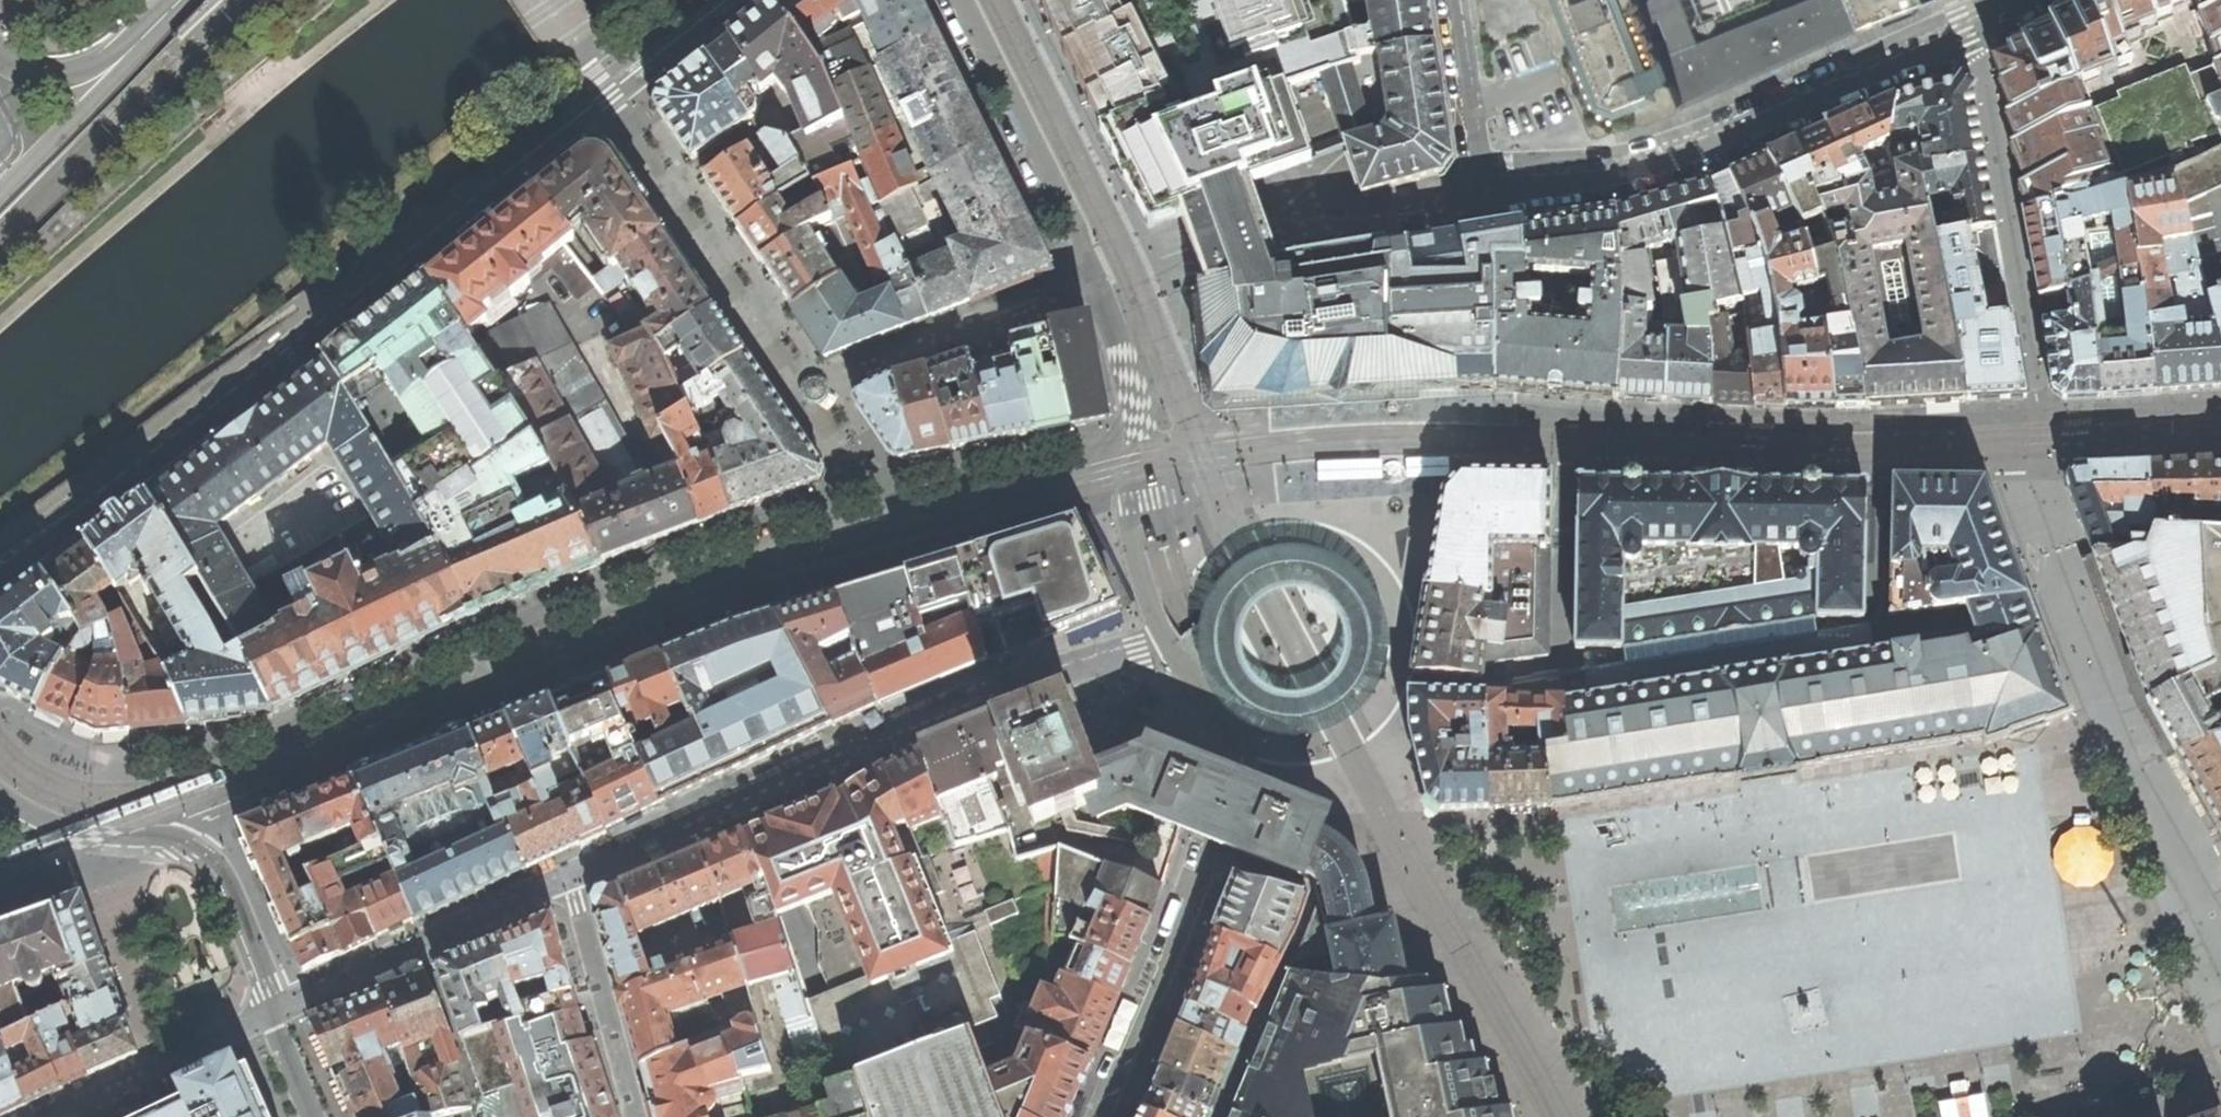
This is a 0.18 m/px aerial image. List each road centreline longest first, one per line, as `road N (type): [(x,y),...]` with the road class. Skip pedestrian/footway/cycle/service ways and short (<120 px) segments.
road 1 (residential): [(962,0),(1119,347),(1142,457),(1136,554),(1154,617),(1238,747),(1237,780),(1106,1116)]
road 2 (residential): [(0,567),(734,0)]
road 3 (residential): [(1485,182),(1592,178),(1718,141),(1967,35),(2010,0)]
road 4 (residential): [(313,1116),(273,1015),(272,982),(212,855),(165,834),(73,832),(0,796)]
road 5 (residential): [(0,194),(197,0)]
road 6 (residential): [(1272,248),(1454,206),(1485,182)]
road 7 (residential): [(167,0),(74,77),(46,81),(0,61)]
road 8 (residential): [(1452,0),(1485,182)]

